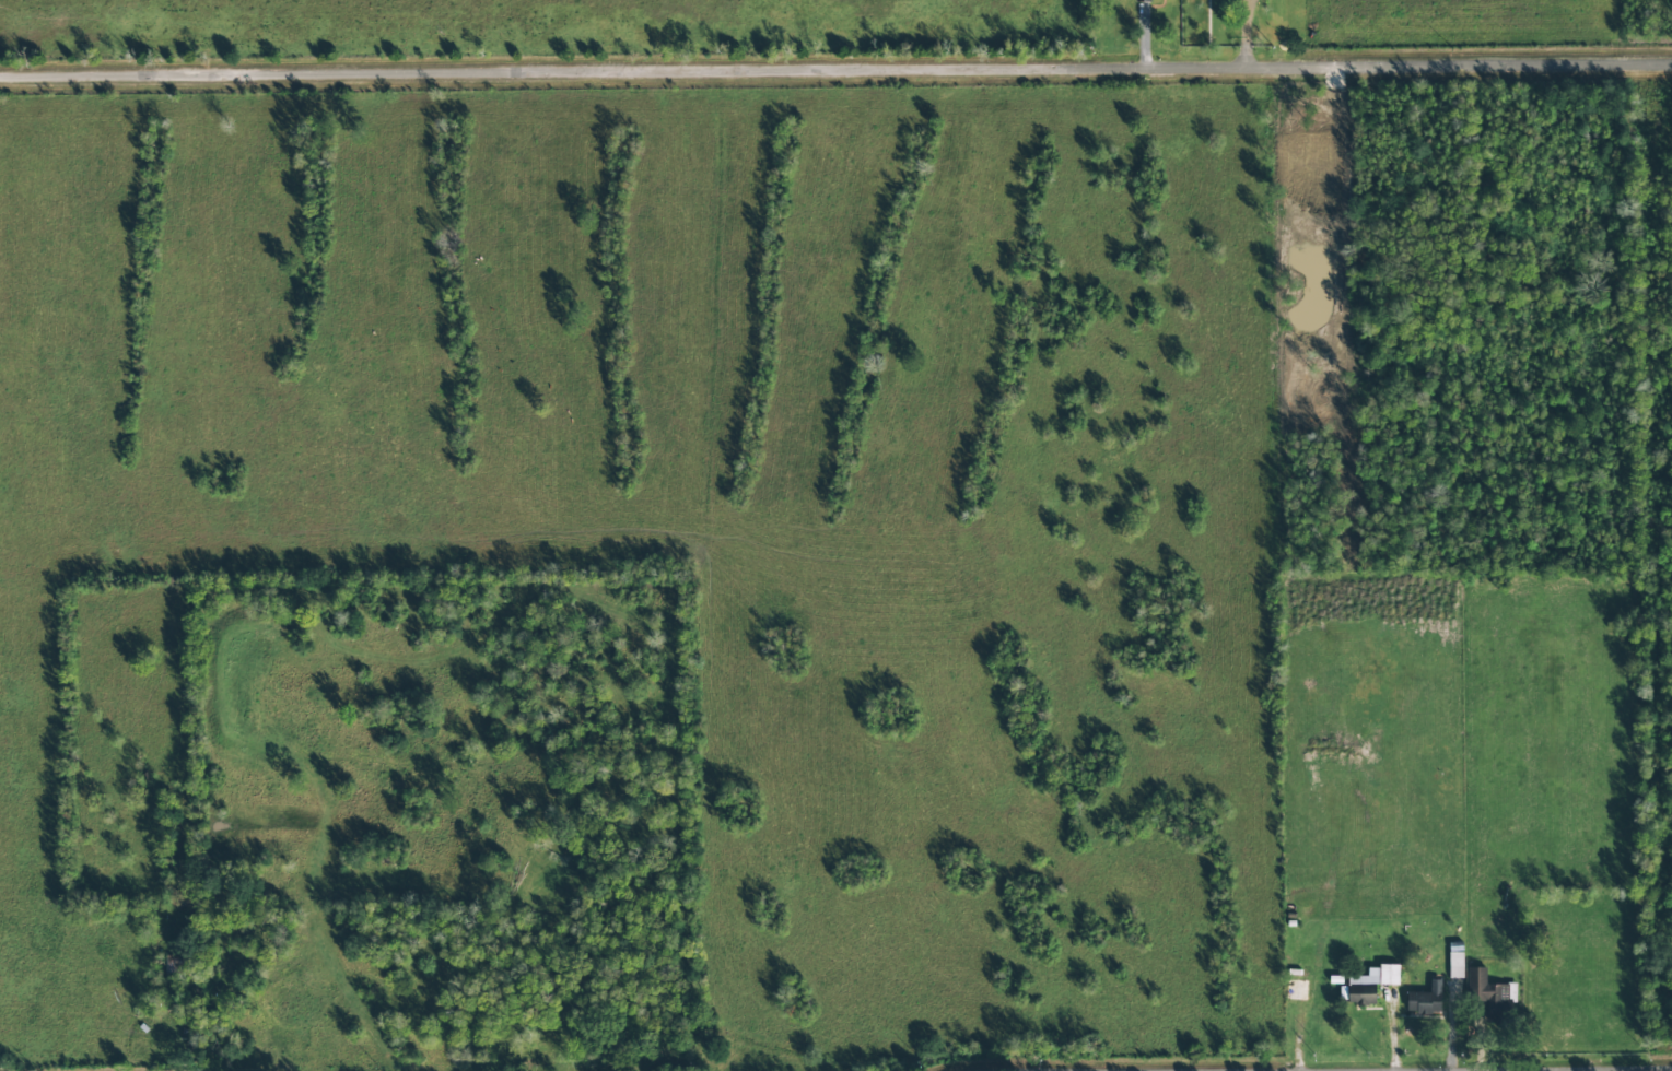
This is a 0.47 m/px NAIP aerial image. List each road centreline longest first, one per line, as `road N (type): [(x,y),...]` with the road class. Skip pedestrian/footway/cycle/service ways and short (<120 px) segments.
road 1 (residential): [(1671,66),(0,76)]

